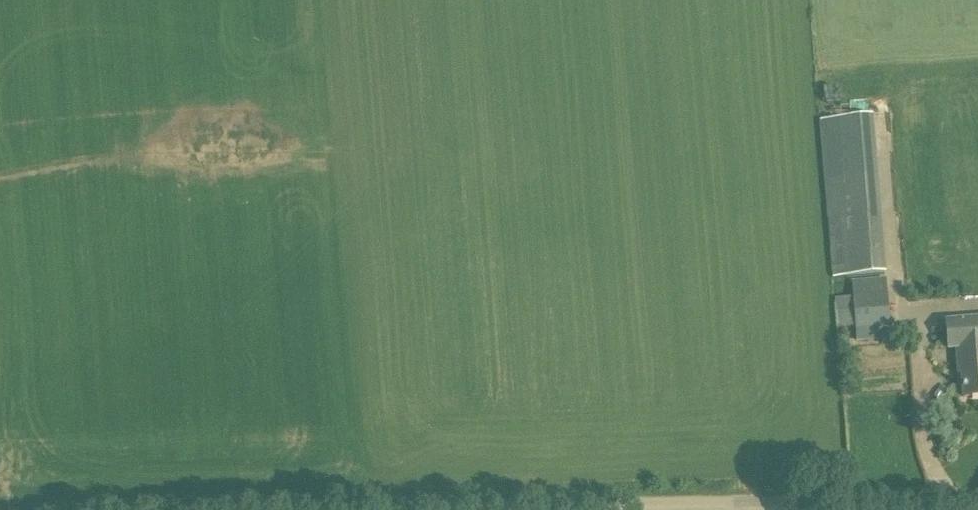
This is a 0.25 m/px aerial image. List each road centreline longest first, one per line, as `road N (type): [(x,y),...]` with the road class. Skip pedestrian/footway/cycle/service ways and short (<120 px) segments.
road 1 (unclassified): [(767,507),(977,501)]

